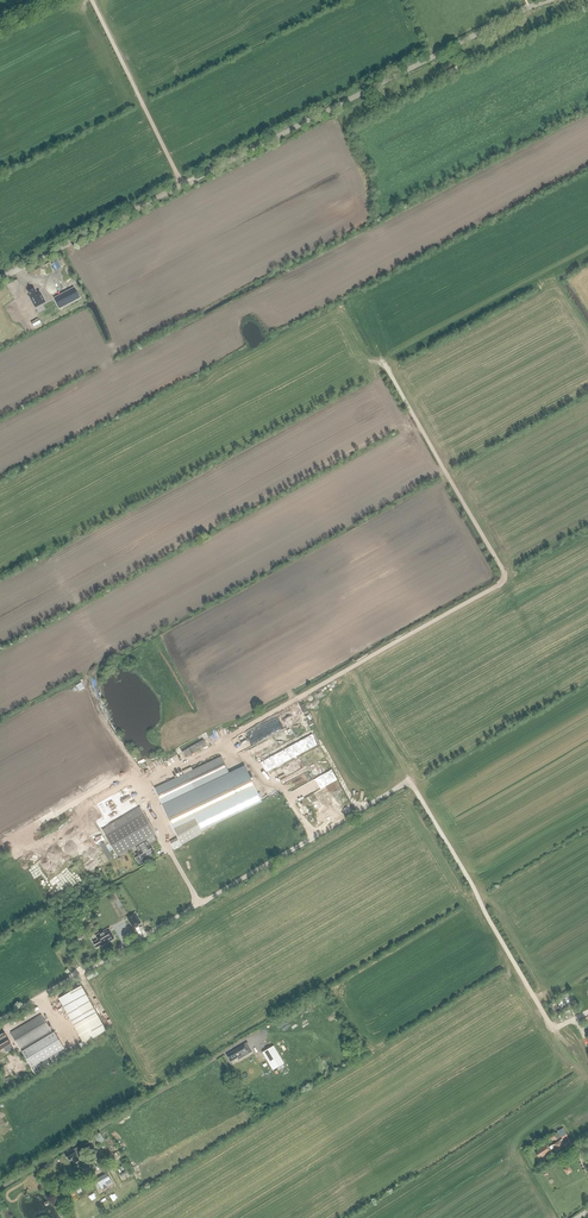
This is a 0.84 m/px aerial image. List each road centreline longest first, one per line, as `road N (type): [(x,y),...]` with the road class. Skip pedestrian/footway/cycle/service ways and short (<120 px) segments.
road 1 (unclassified): [(549,0),(0,279)]
road 2 (unclassified): [(0,1020),(306,842)]
road 3 (track): [(255,1034),(0,1188)]

